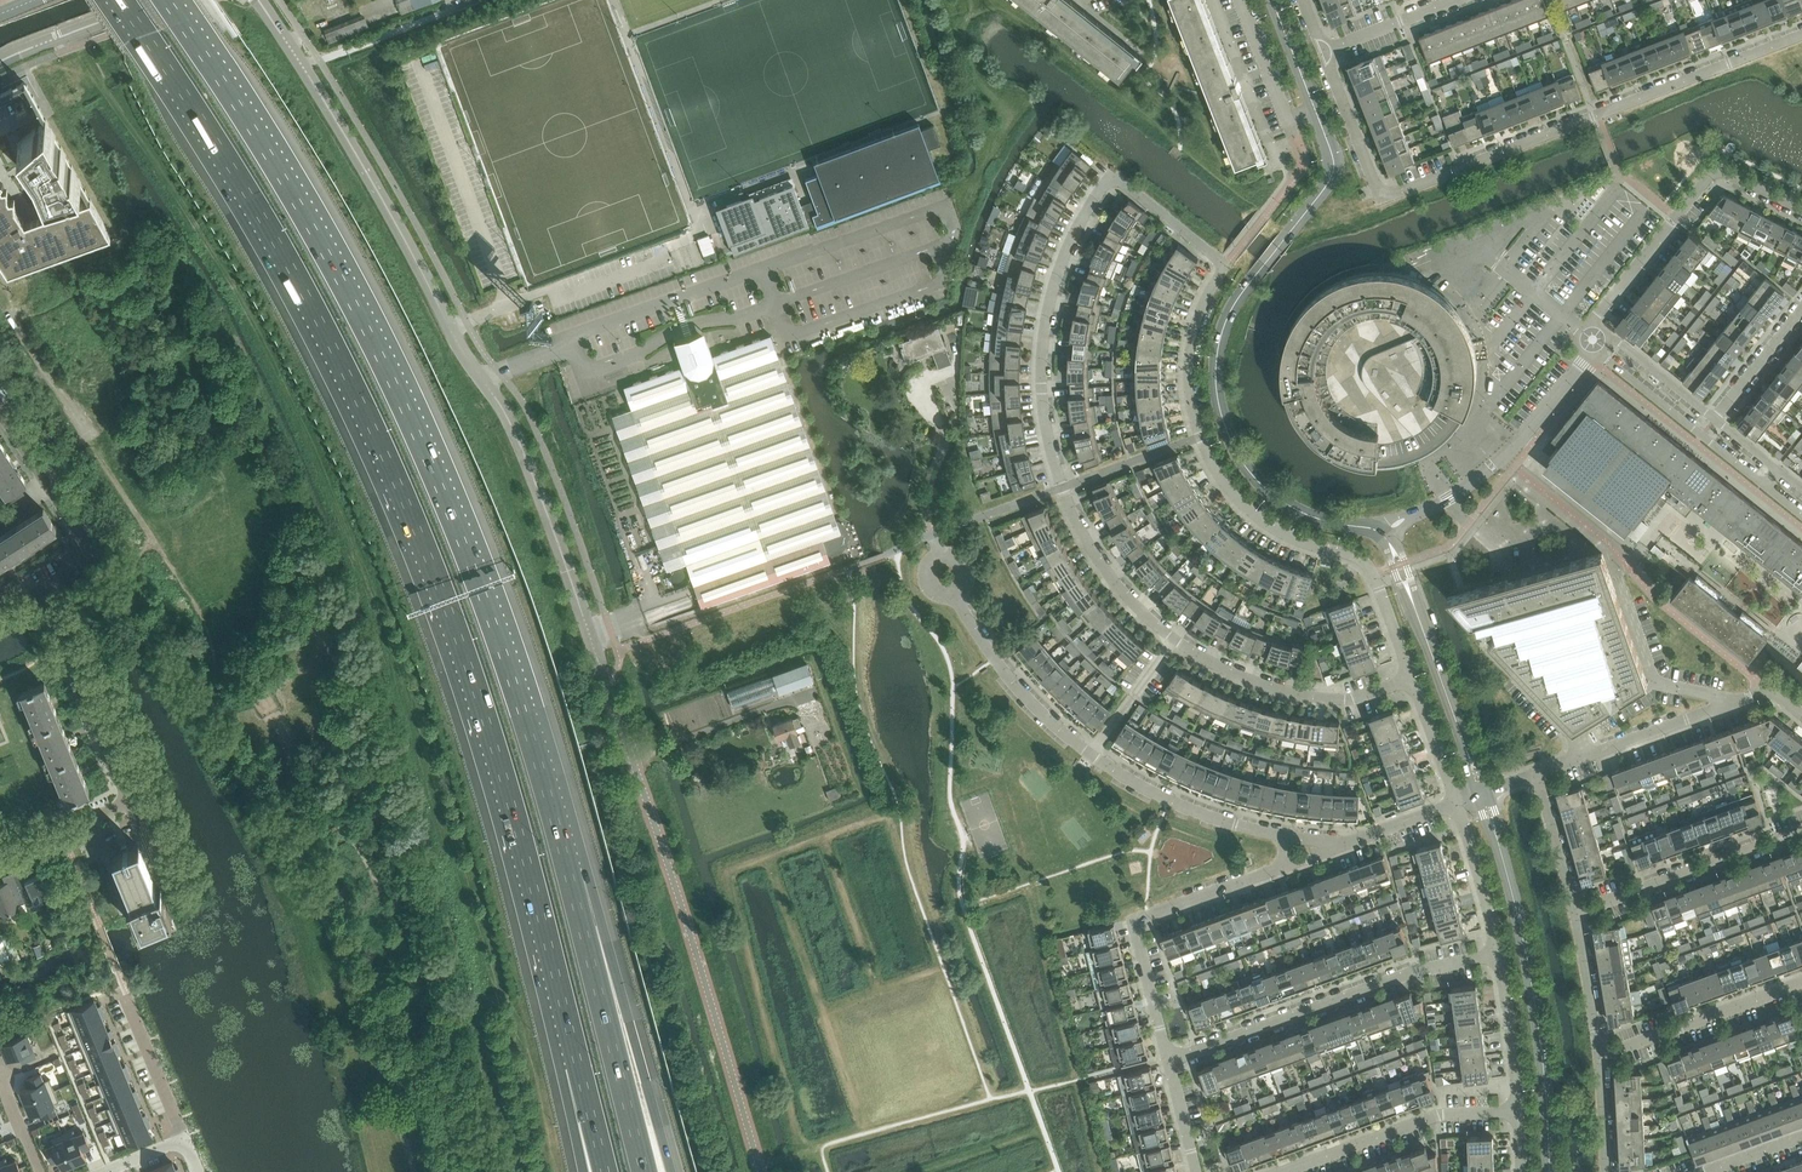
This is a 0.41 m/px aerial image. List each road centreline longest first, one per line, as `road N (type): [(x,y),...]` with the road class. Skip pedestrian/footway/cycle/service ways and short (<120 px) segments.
road 1 (unclassified): [(760,1171),(667,858),(508,423),(309,75),(256,0)]
road 2 (motorway): [(120,0),(250,196),(376,434),(496,750),(578,1065)]
road 3 (motorway): [(569,866),(493,621),(410,422),(284,178),(167,0)]
road 4 (residential): [(1173,639),(1115,586),(1075,524),(1043,424),(1044,317),(1066,249),(1109,183),(1121,183),(1223,268)]
road 5 (tertiary): [(1381,536),(1307,516),(1261,484),(1231,445),(1217,395),(1227,316),(1330,176),(1330,143),(1316,108)]
road 6 (track): [(758,1165),(823,1148),(801,1137),(731,870),(900,810)]
road 7 (residential): [(1411,679),(1367,566),(1269,527),(1208,458),(1185,374),(1193,330),(1223,268)]
road 8 (residential): [(1387,190),(1801,34)]
road 9 (tertiary): [(1550,1171),(1536,1001),(1484,795)]
road 10 (residential): [(1168,1060),(1418,970),(1499,954)]
road 11 (motorway): [(674,1171),(618,978),(569,866)]
road 12 (motorway): [(645,1171),(569,866)]
road 13 (residential): [(1168,1060),(1134,924),(1279,869)]
road 14 (residential): [(1597,327),(1601,310),(1716,170),(1732,171),(1801,207)]
road 15 (residential): [(1801,714),(1769,689),(1533,774)]
road 16 (unclassified): [(1381,536),(1486,472),(1592,350)]
road 17 (tertiary): [(1484,795),(1381,536)]
road 18 (residential): [(1411,679),(1349,700),(1319,698),(1212,664),(1173,639)]
road 19 (residential): [(1282,1171),(1442,1115),(1520,1111)]
road 20 (residential): [(38,592),(92,555),(0,405)]
road 21 (residential): [(1576,913),(1801,829)]
road 22 (residential): [(128,802),(38,592)]
road 23 (residential): [(1592,350),(1761,485)]
road 24 (residential): [(1091,755),(1031,702),(954,594)]
road 25 (residential): [(1601,1053),(1801,981)]
road 26 (residential): [(1282,837),(1169,799),(1091,755)]
road 27 (unclassified): [(0,63),(165,0)]
road 28 (residential): [(1520,1111),(1499,954)]
road 29 (residential): [(1499,954),(1459,803)]
road 30 (residential): [(1387,190),(1374,176),(1324,50)]
road 31 (residential): [(184,1139),(124,999)]
road 32 (residential): [(1715,419),(1597,327)]
road 33 (residential): [(1576,913),(1533,774)]
road 34 (residential): [(1601,1053),(1576,913)]
road 35 (residential): [(1091,755),(1173,639)]
road 36 (residential): [(1715,419),(1801,309)]
road 37 (residential): [(1324,50),(1454,0)]
road 38 (residential): [(0,856),(128,802)]
road 39 (residential): [(1459,803),(1411,679)]
road 40 (residential): [(1289,117),(1242,0)]
road 41 (residential): [(1345,844),(1459,803)]

